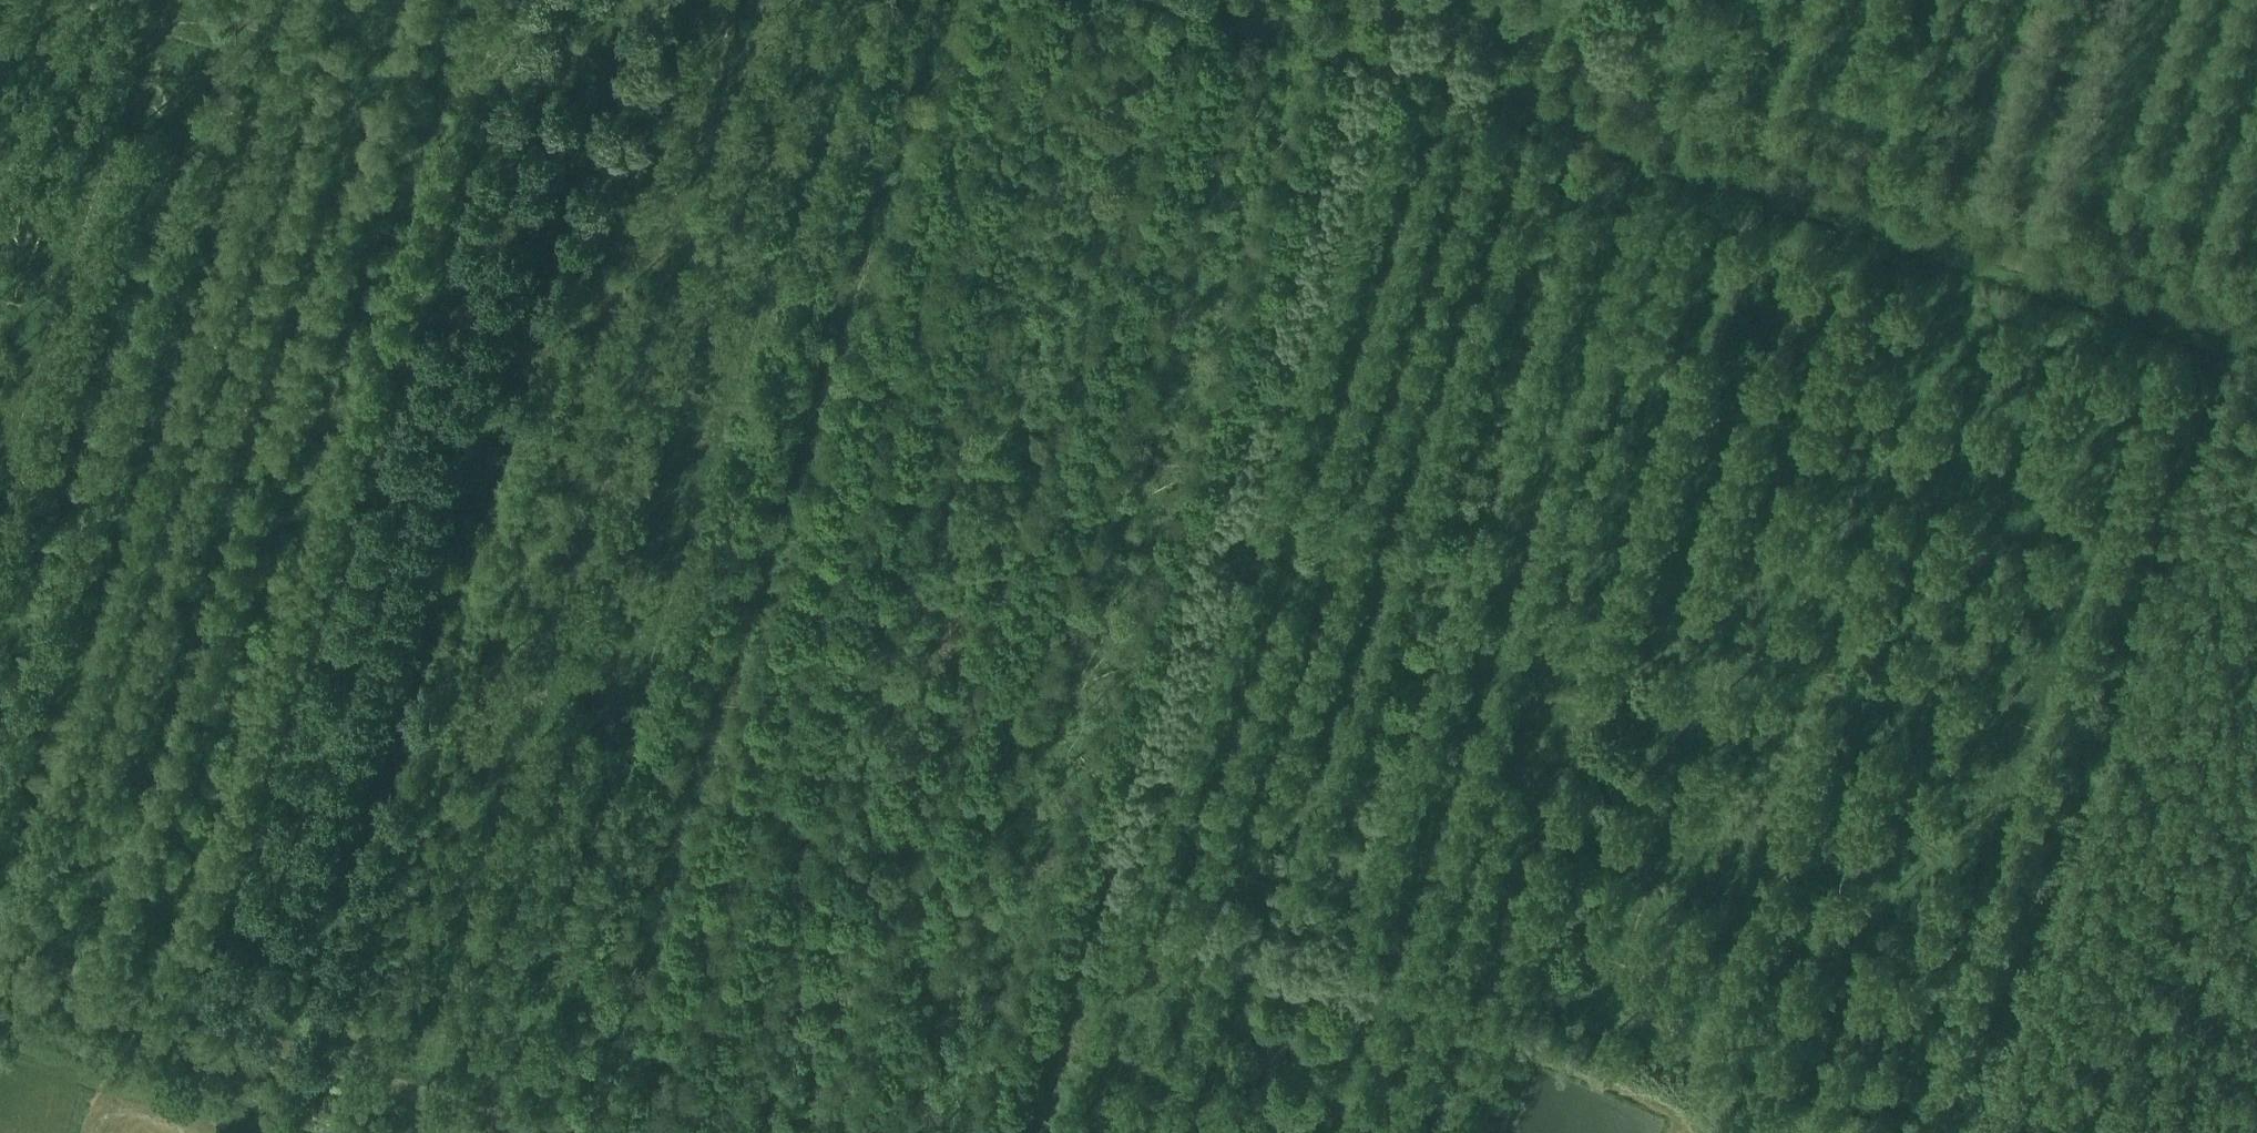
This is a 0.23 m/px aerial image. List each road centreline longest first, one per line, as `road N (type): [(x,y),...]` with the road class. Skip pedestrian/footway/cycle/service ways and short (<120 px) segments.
road 1 (track): [(2256,282),(1377,0)]
road 2 (track): [(539,1132),(0,958)]

